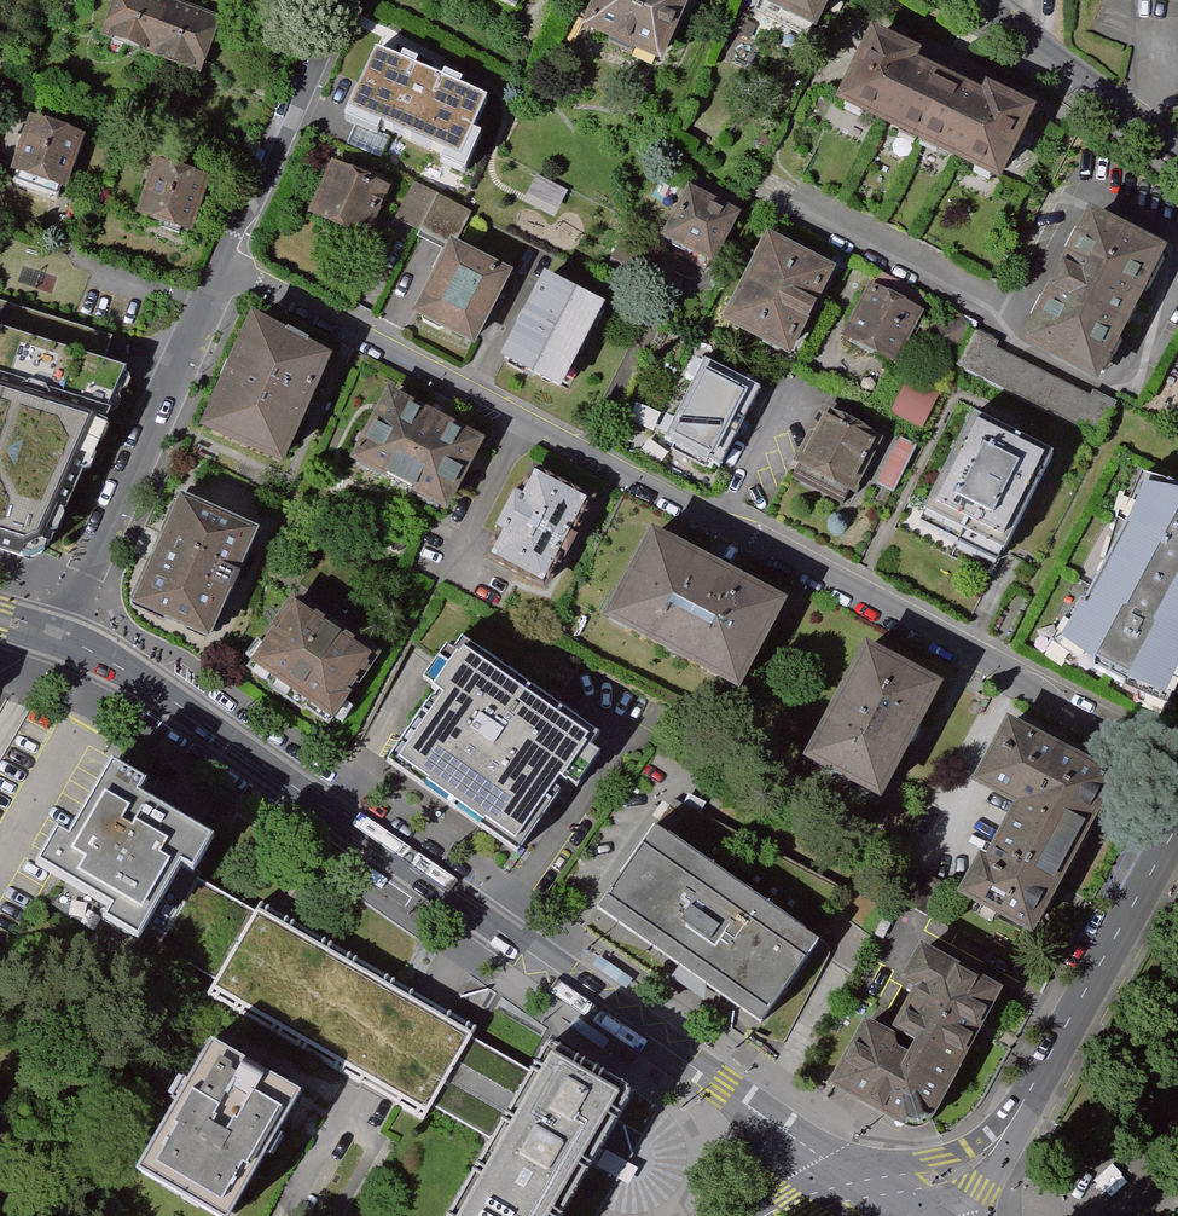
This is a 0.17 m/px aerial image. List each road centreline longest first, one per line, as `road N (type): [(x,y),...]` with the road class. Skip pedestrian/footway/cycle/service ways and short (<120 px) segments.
road 1 (residential): [(1177,775),(659,487),(227,262)]
road 2 (tertiary): [(63,641),(124,670),(790,1137),(888,1191)]
road 3 (tertiary): [(888,1191),(978,1162),(1011,1133),(1177,831)]
road 4 (residential): [(227,262),(63,641)]
road 5 (residential): [(347,0),(227,262)]
road 6 (residential): [(976,0),(1177,155)]

